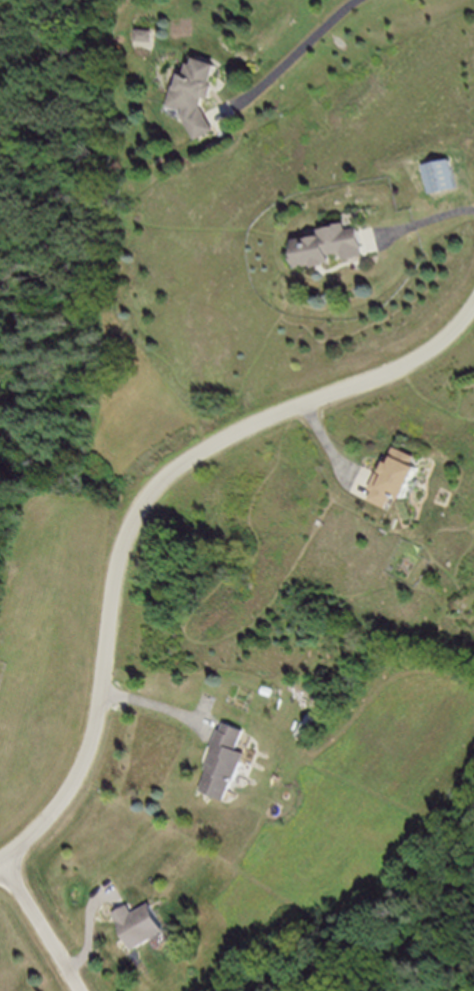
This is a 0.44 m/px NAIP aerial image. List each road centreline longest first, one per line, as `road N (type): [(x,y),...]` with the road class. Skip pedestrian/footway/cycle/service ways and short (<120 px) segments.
road 1 (residential): [(473,300),(421,360),(185,460),(155,488),(127,526),(115,568),(99,704),(81,762),(51,822),(0,865)]
road 2 (residential): [(73,990),(0,868)]

